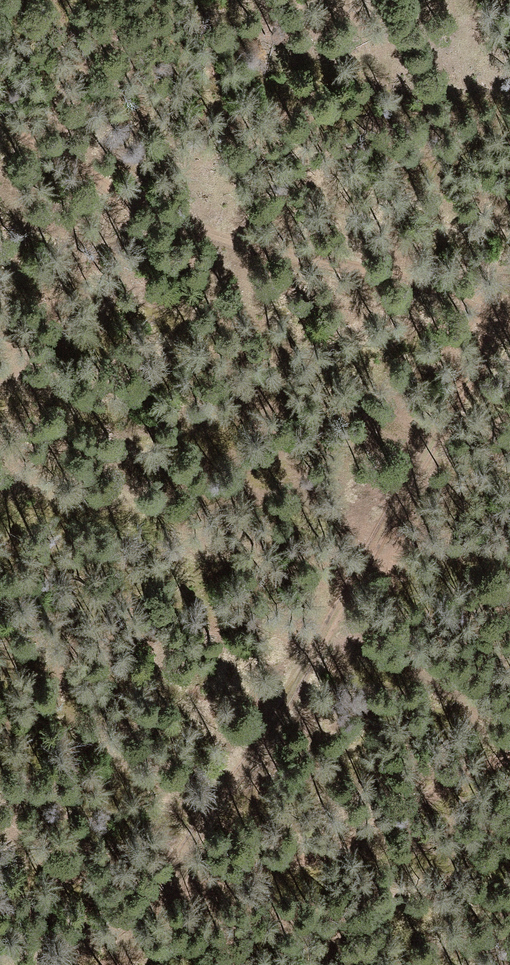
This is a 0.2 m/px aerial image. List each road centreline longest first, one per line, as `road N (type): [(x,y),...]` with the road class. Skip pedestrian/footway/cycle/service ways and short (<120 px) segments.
road 1 (track): [(155,879),(323,628),(458,385),(495,294),(509,284)]
road 2 (track): [(509,297),(135,191),(0,111)]
road 3 (track): [(155,879),(290,864),(509,861)]
road 4 (track): [(53,964),(109,935),(155,879)]

